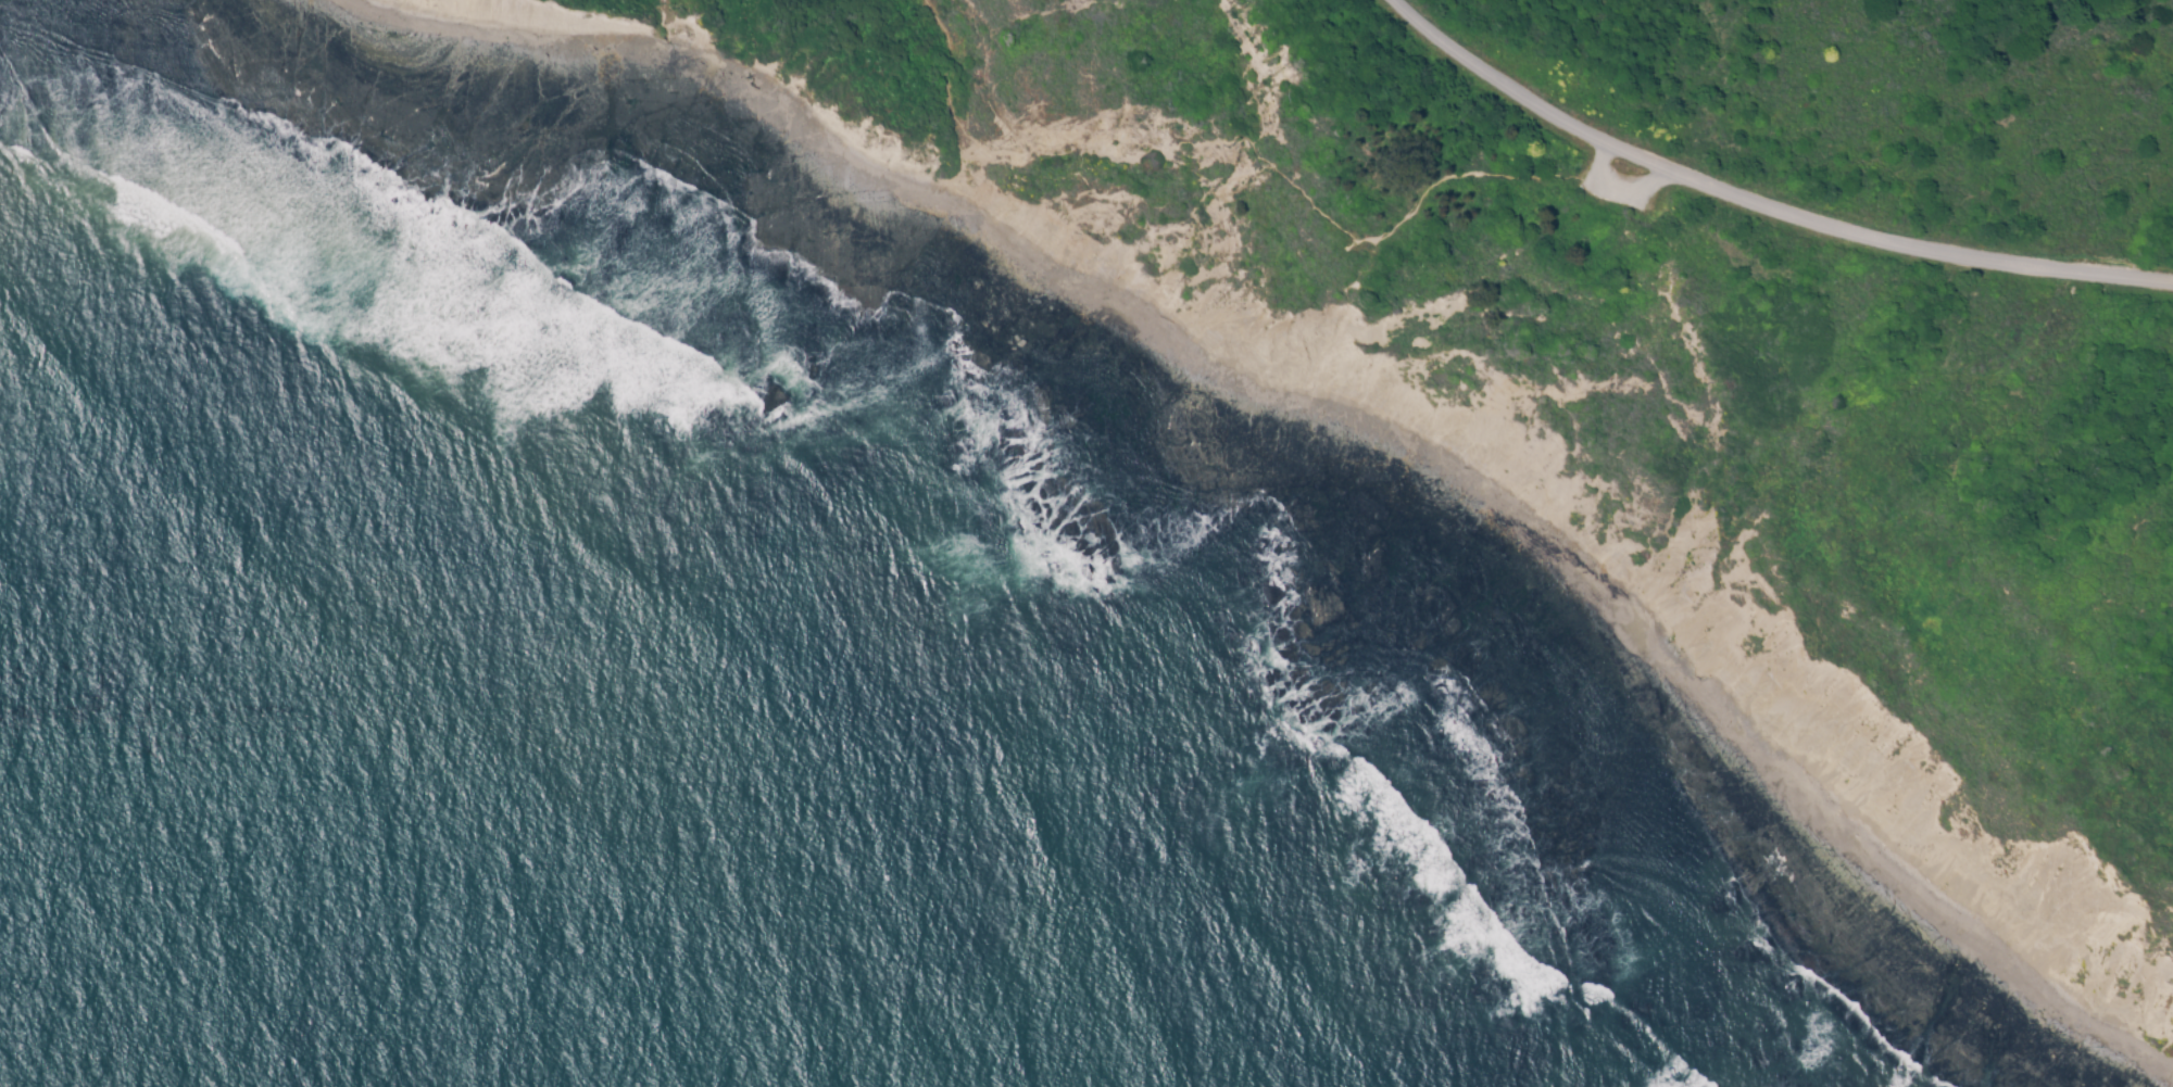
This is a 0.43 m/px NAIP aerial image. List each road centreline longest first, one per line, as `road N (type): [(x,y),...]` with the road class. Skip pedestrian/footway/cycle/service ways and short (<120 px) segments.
road 1 (residential): [(1398,0),(1609,146),(1757,202),(1979,261),(2172,283)]

